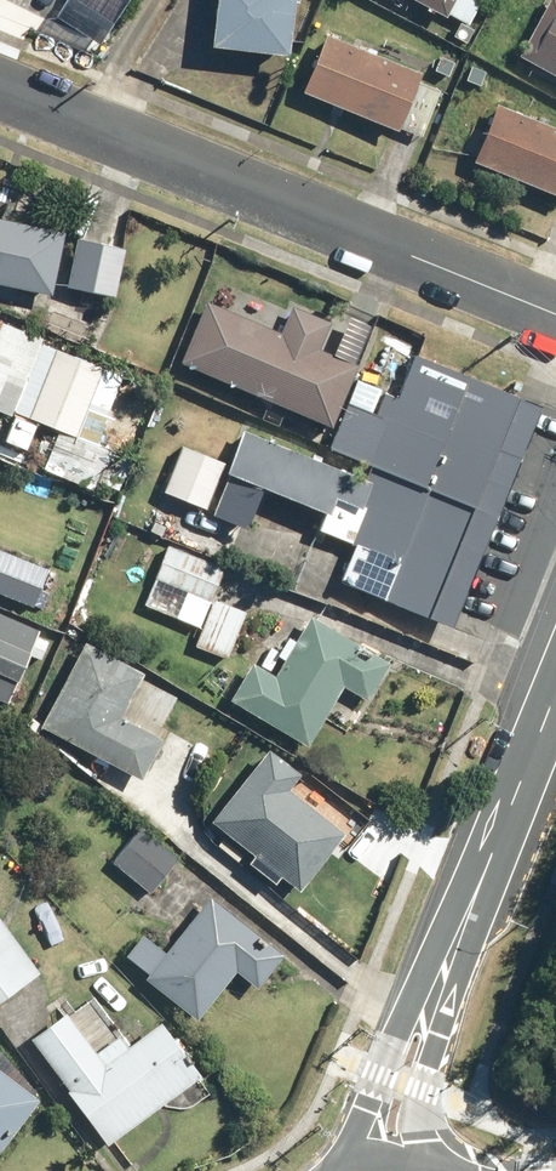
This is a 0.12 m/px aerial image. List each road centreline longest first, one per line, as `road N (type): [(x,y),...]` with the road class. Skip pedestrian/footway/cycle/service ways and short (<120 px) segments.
road 1 (residential): [(0,86),(555,310)]
road 2 (tertiary): [(339,1161),(475,896)]
road 3 (tertiary): [(475,896),(448,1015),(395,1170)]
road 4 (tertiary): [(555,695),(475,896)]

